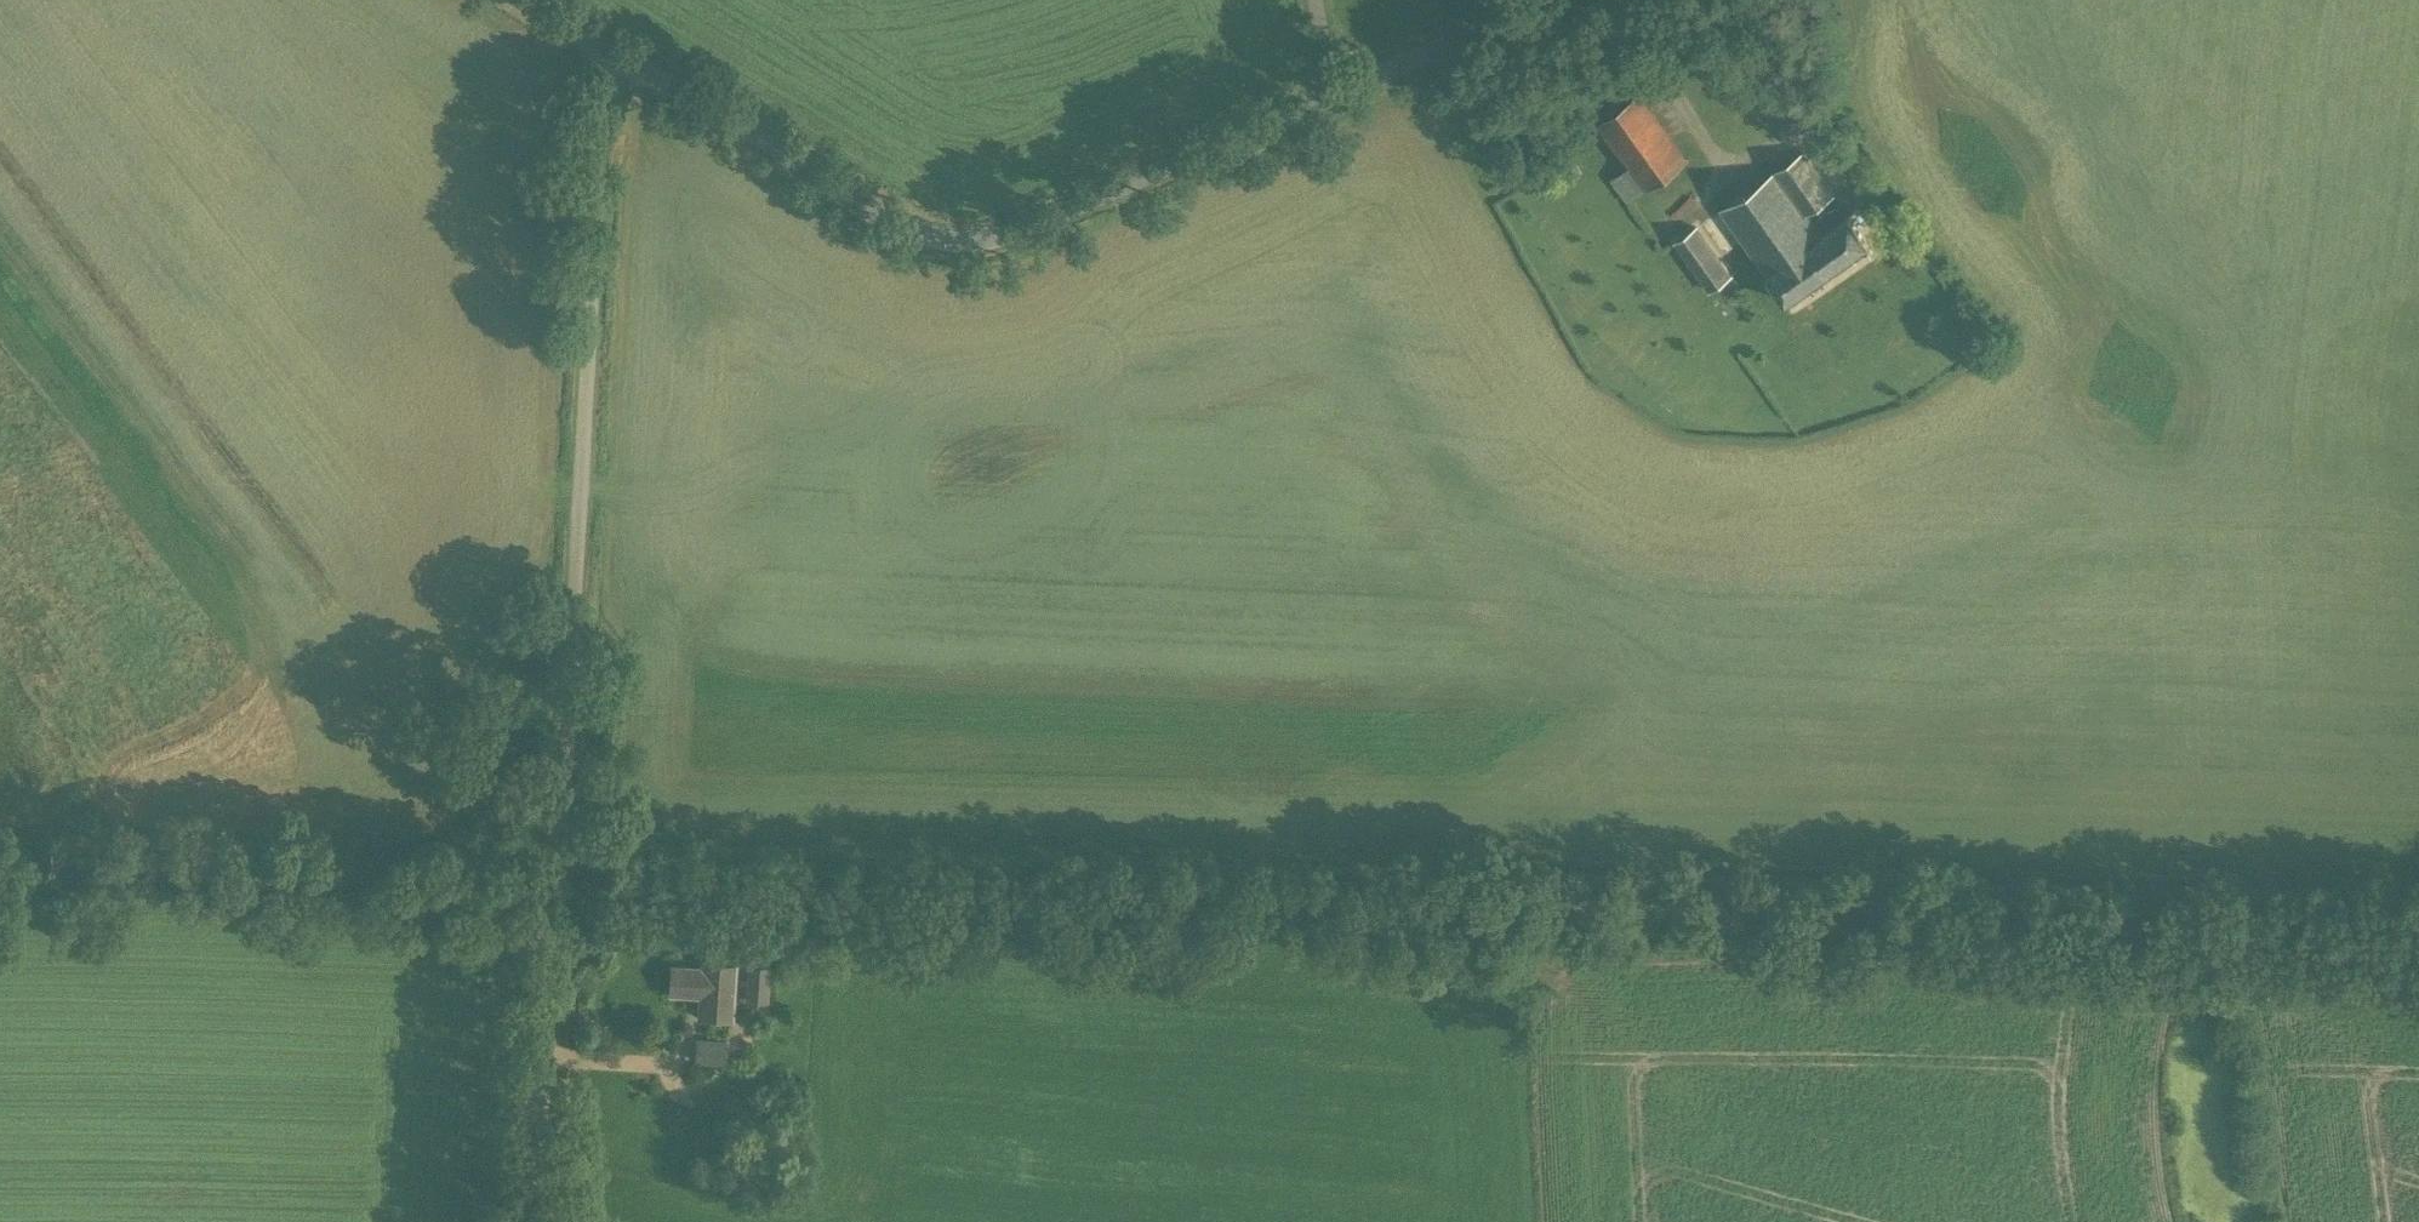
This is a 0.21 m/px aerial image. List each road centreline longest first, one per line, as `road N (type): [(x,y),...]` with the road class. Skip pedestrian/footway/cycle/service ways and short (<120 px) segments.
road 1 (track): [(558,880),(2418,935)]
road 2 (unclassified): [(535,1221),(607,44)]
road 3 (tertiary): [(607,44),(926,237),(960,246),(992,241),(1545,0)]

